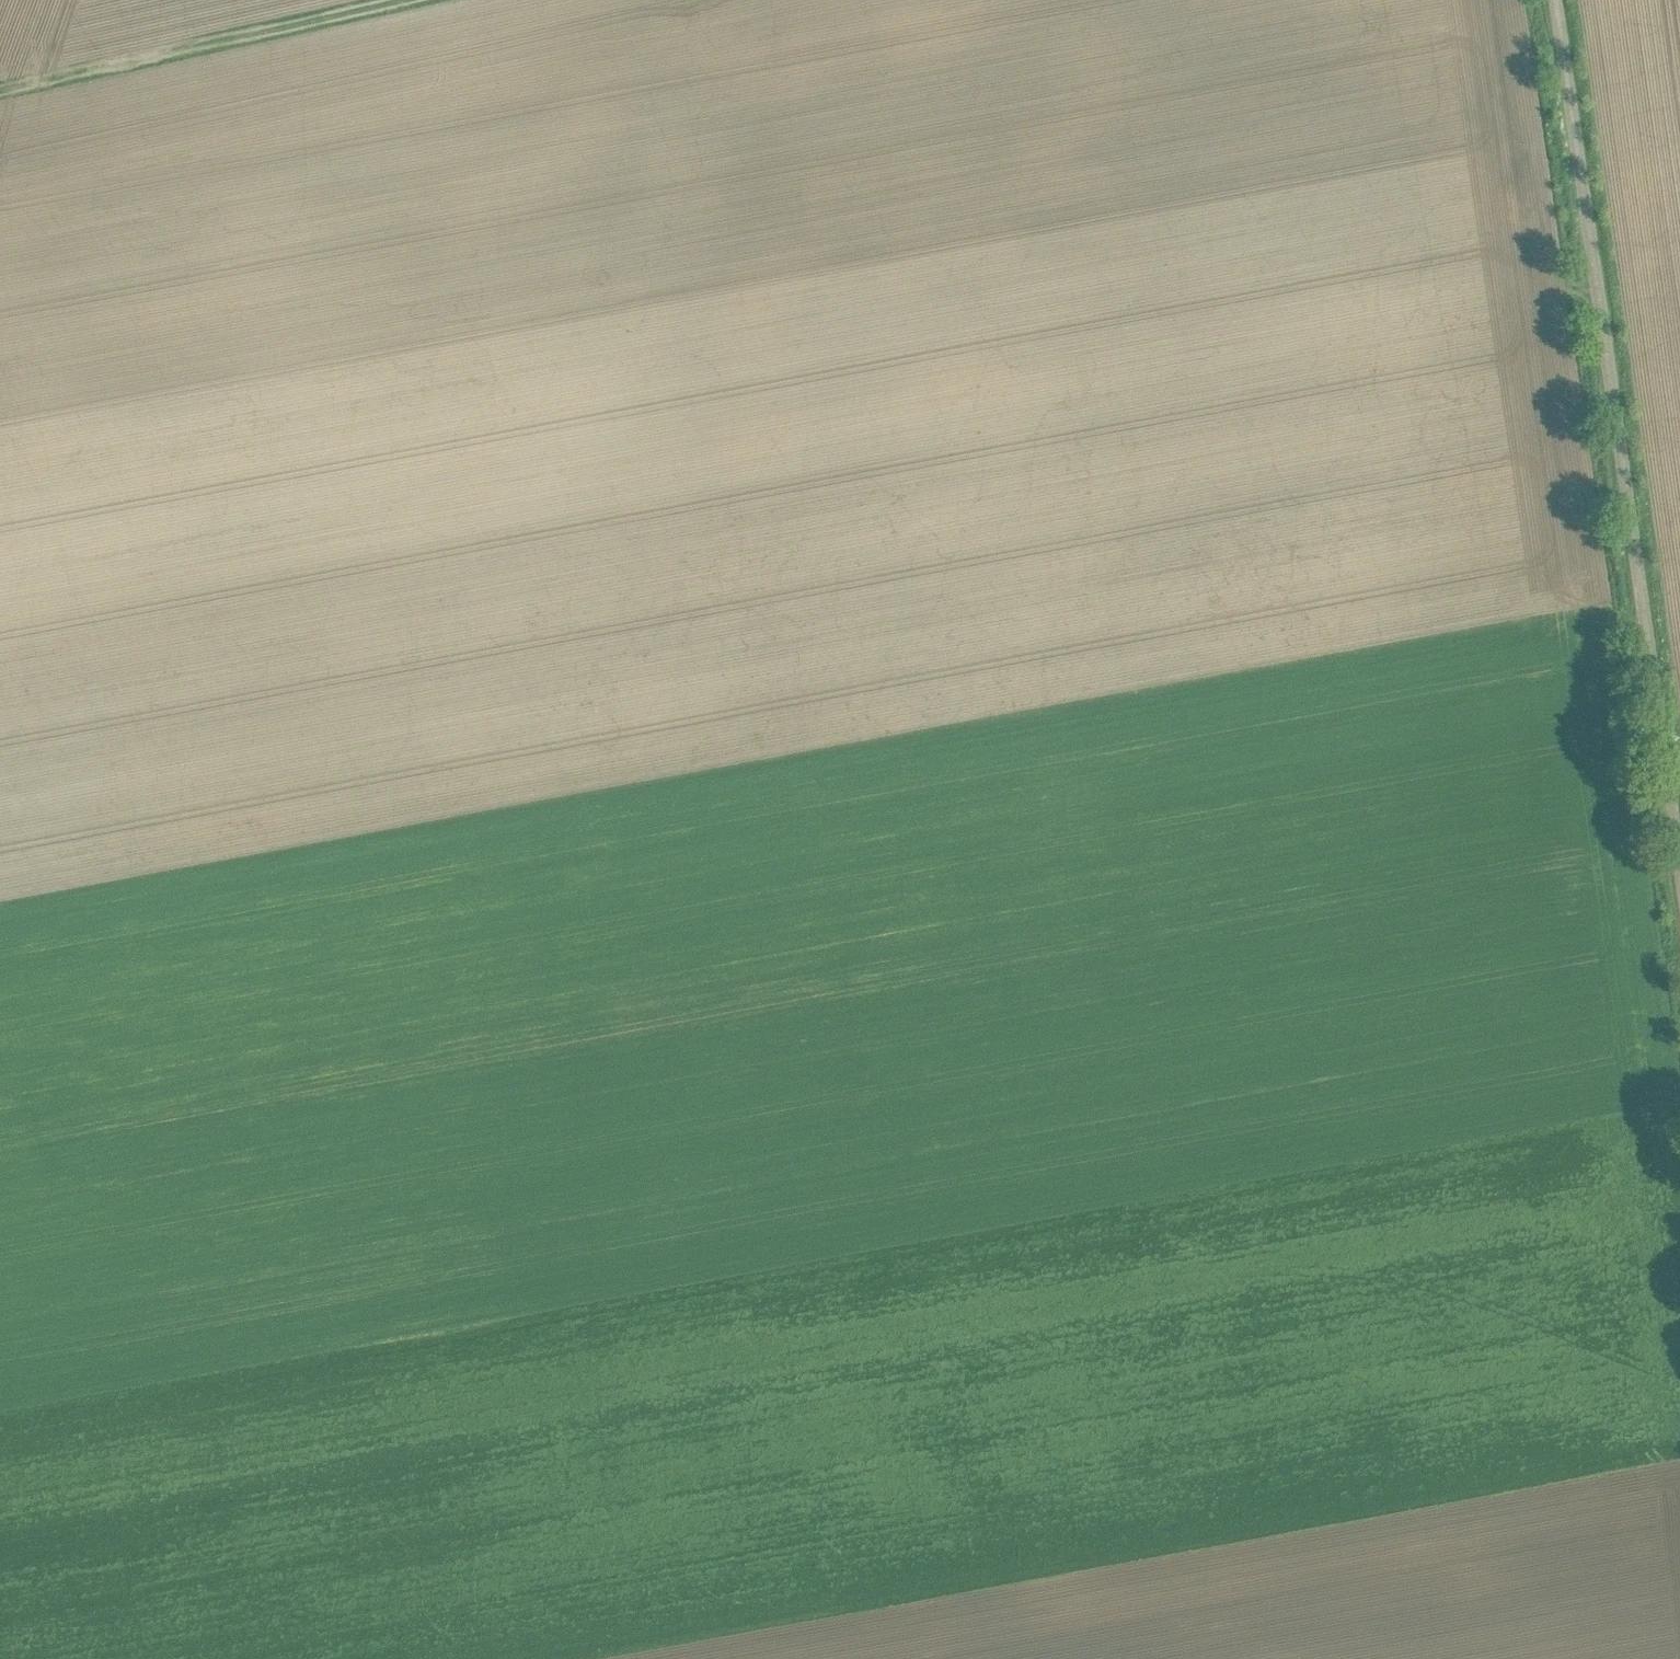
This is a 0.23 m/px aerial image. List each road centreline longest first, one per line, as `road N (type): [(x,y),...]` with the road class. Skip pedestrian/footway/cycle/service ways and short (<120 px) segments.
road 1 (unclassified): [(1543,0),(1679,922)]

